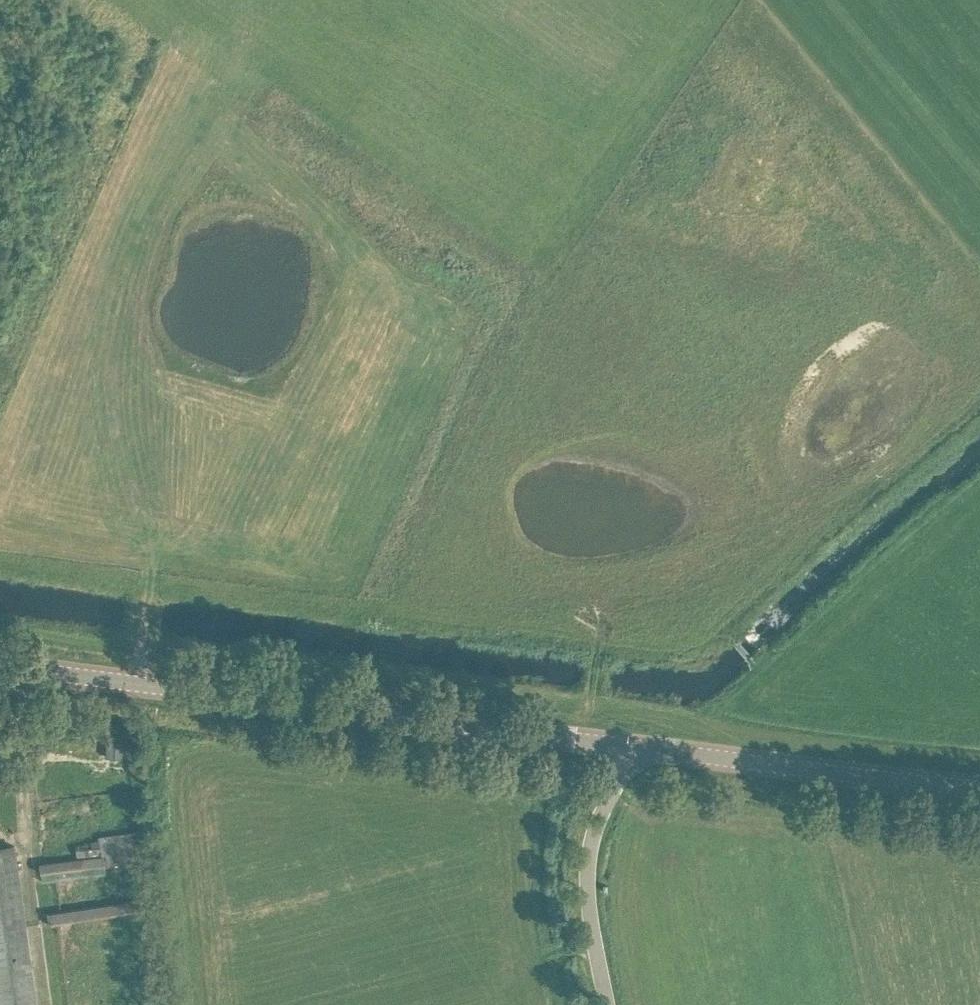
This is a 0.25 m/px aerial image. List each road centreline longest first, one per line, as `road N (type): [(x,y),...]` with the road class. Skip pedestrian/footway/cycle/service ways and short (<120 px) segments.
road 1 (tertiary): [(626,746),(0,665)]
road 2 (tertiary): [(979,786),(626,746)]
road 3 (unclassified): [(608,1004),(586,880),(598,820),(626,746)]

